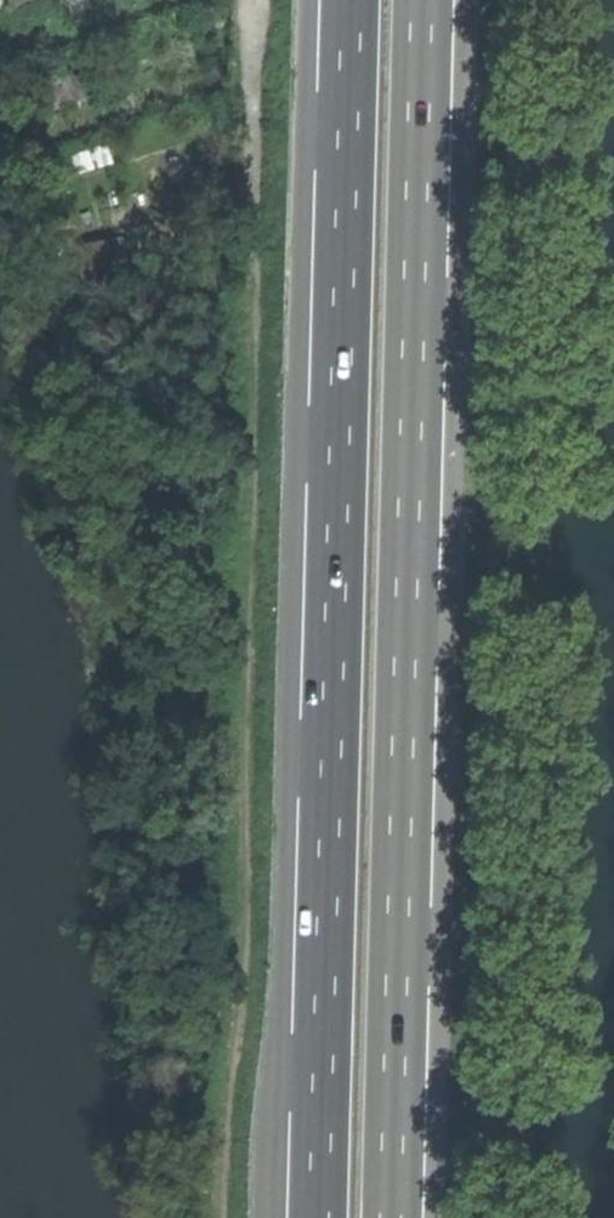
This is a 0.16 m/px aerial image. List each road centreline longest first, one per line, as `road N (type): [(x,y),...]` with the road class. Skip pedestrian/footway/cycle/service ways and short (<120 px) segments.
road 1 (trunk): [(352,0),(319,1217)]
road 2 (trunk): [(391,1217),(423,0)]
road 3 (track): [(520,0),(490,1217)]
road 4 (track): [(221,1217),(243,954),(260,540),(250,136)]
road 5 (unclassified): [(254,0),(250,136)]

